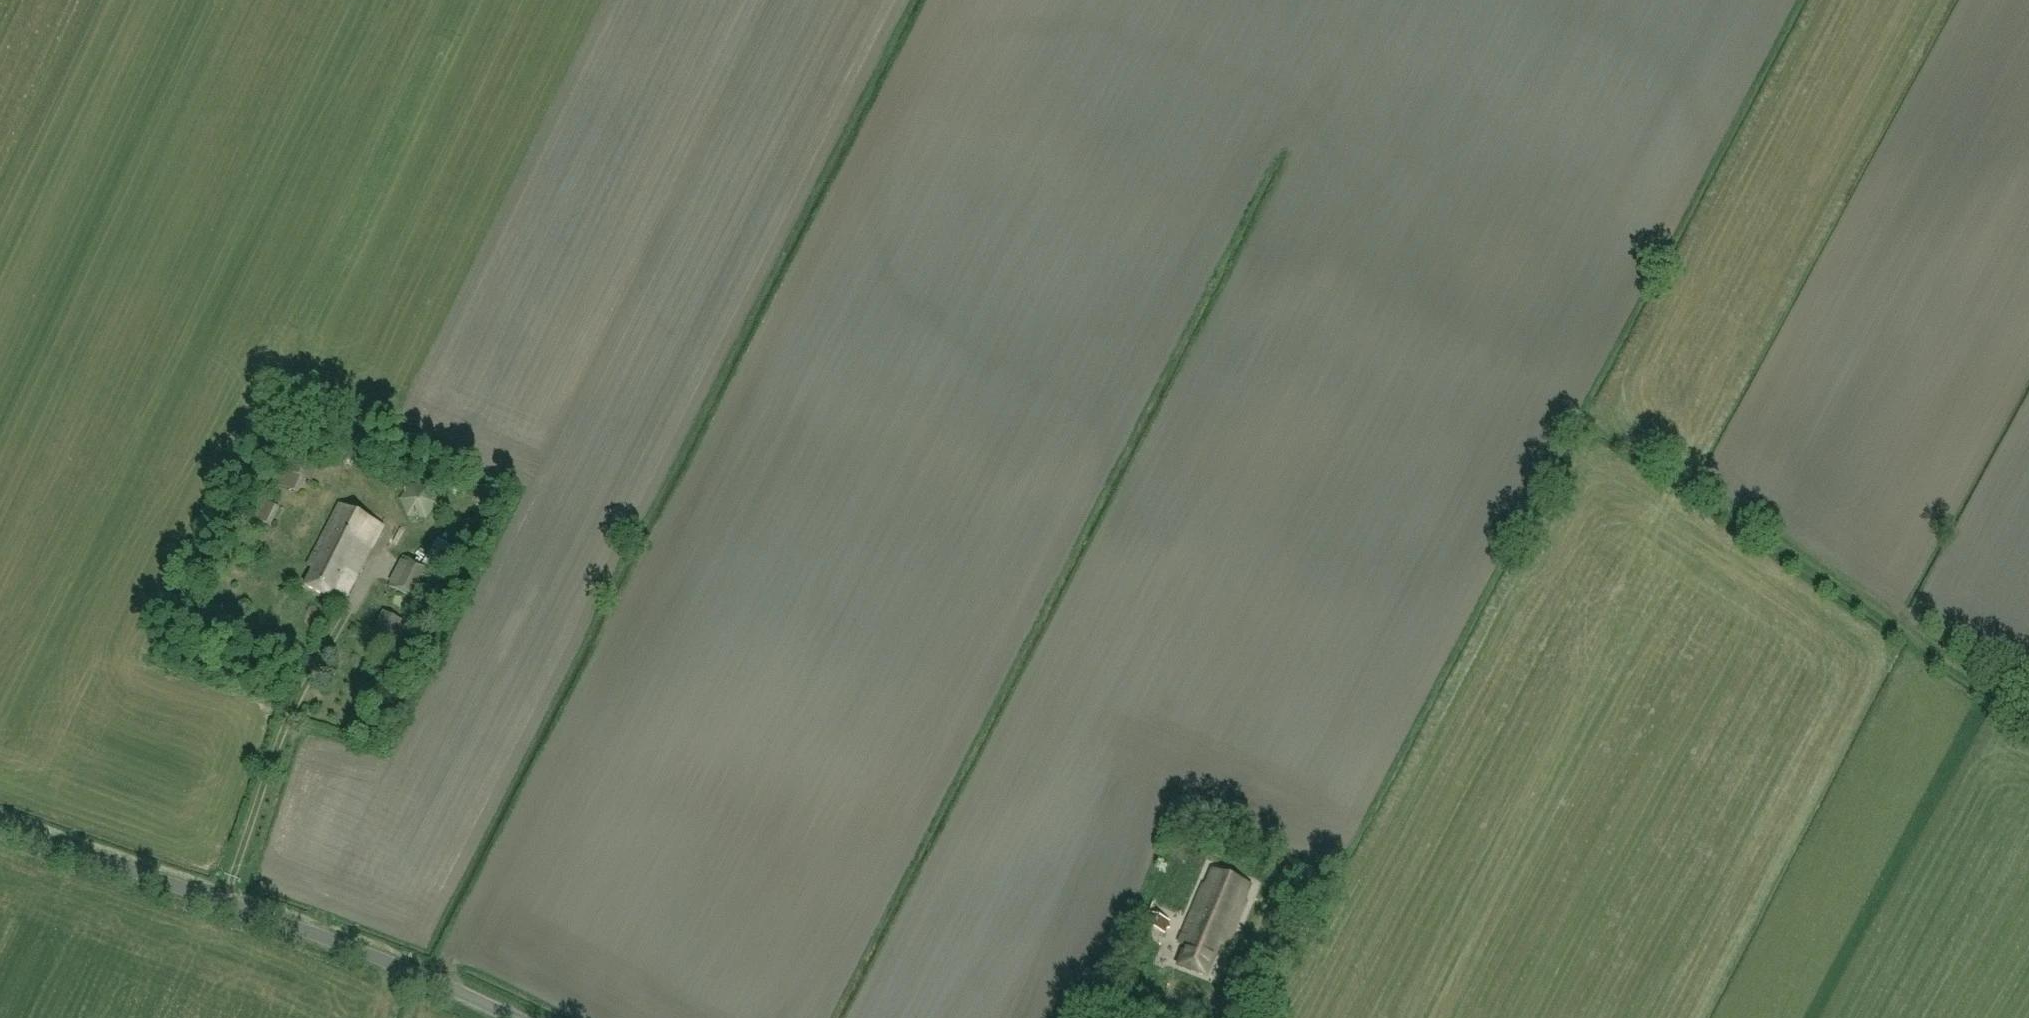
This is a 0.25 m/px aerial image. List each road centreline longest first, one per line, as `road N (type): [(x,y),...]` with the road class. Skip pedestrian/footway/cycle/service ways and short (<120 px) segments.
road 1 (unclassified): [(510,1017),(384,962),(0,828)]

